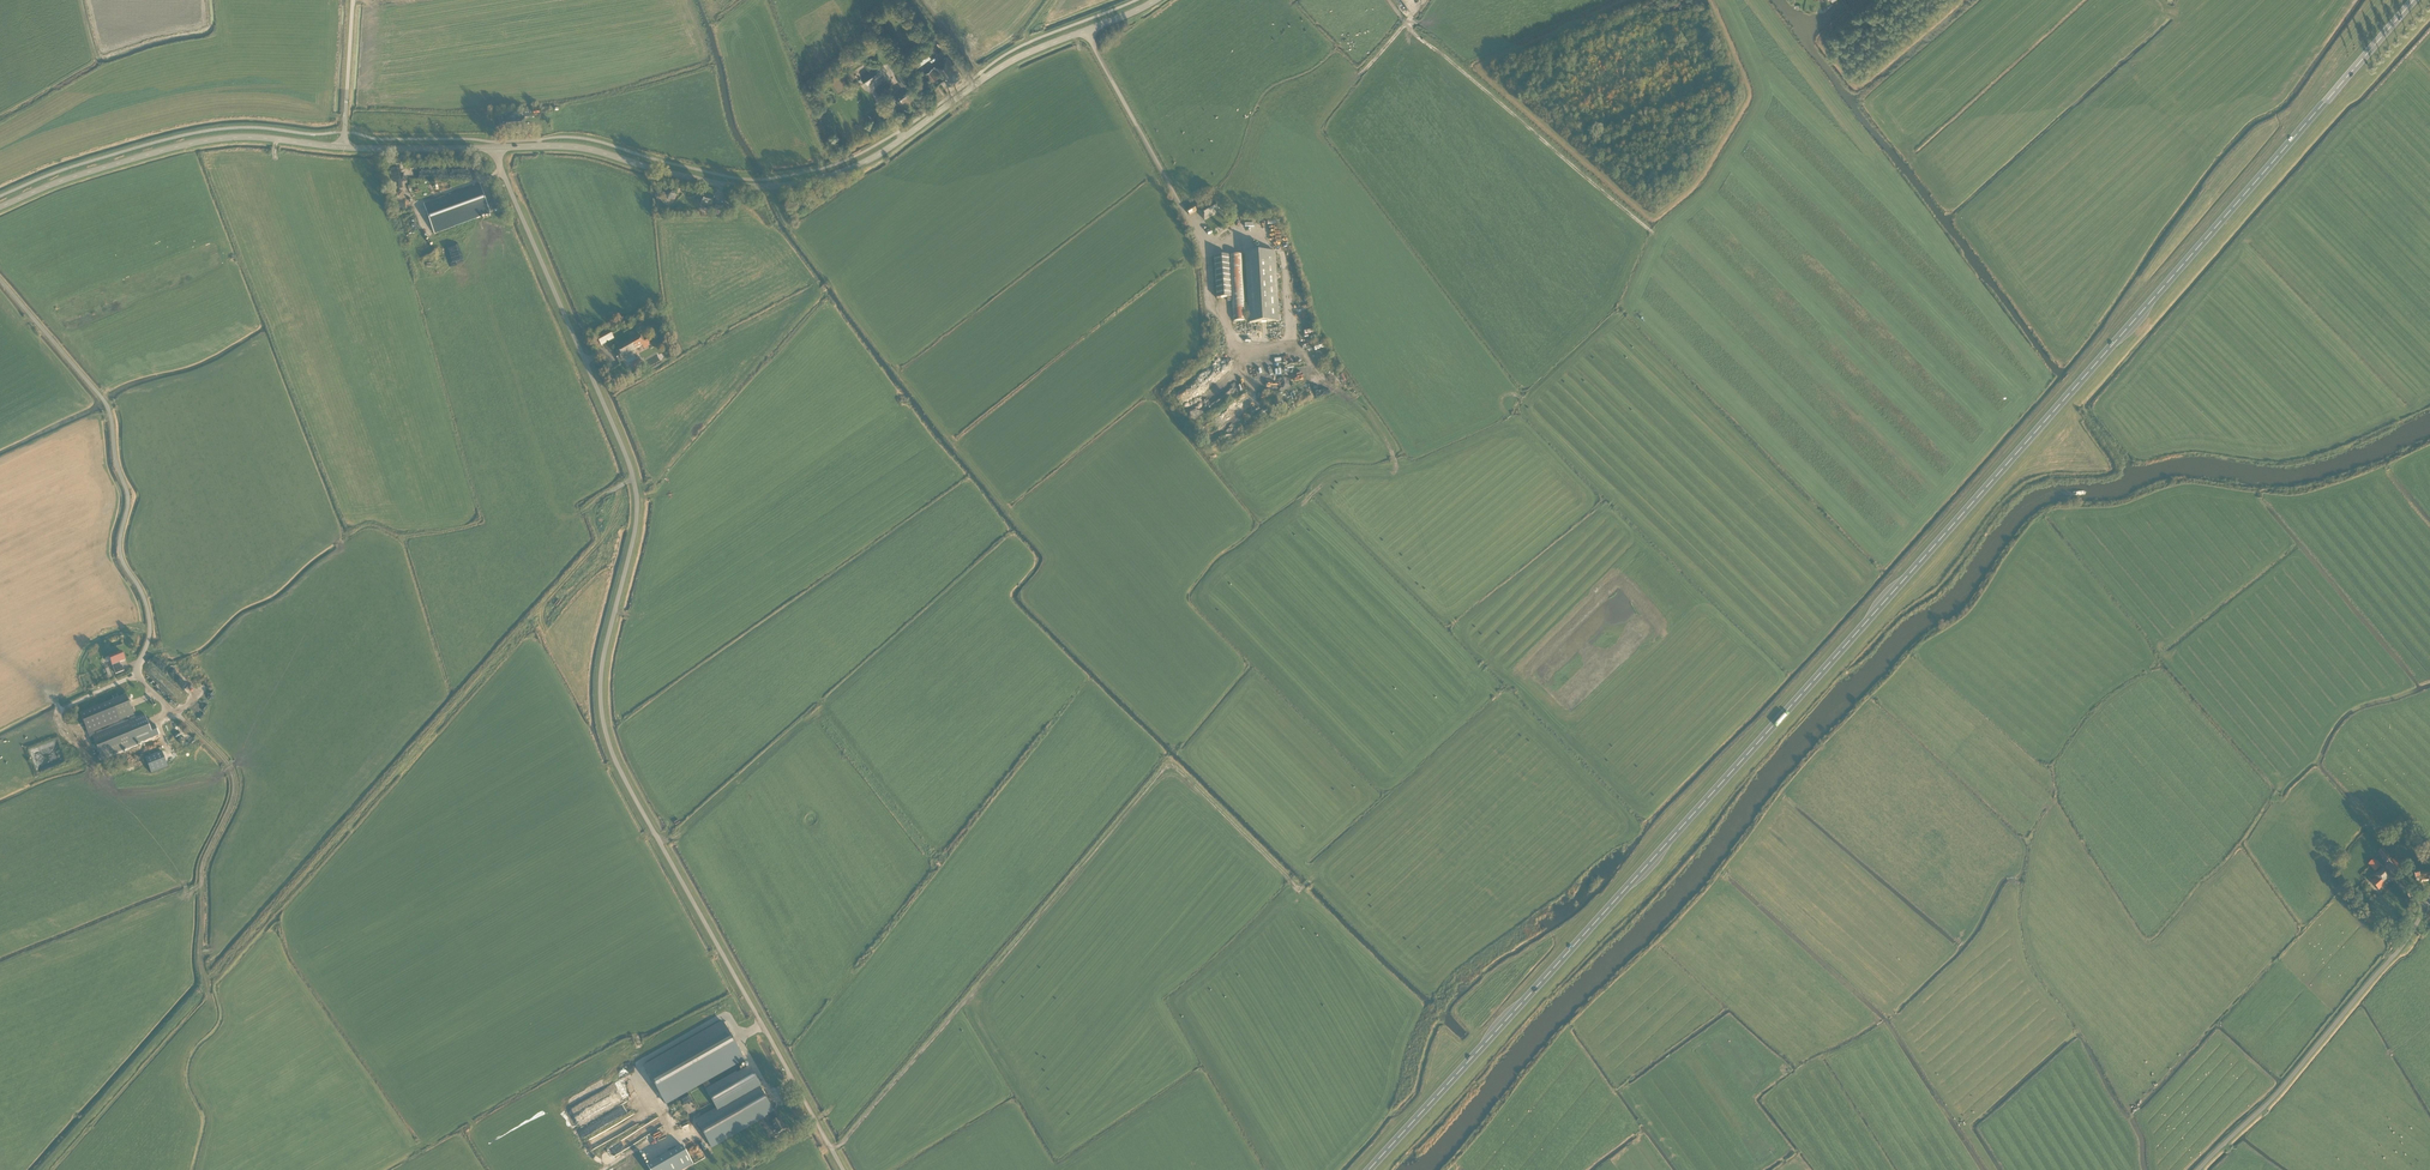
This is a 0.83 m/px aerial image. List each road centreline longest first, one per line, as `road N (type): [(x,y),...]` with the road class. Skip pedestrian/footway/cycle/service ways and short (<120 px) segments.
road 1 (trunk): [(1370,1169),(2413,0)]
road 2 (unclassified): [(840,1169),(616,772),(602,728),(603,645),(632,550),(639,493),(506,183),(501,151)]
road 3 (secondary): [(501,151),(591,151),(699,182),(795,185),(861,164),(999,68),(1087,30)]
road 4 (unclassified): [(185,720),(137,672),(150,626),(120,555),(129,497),(107,407),(0,280)]
road 5 (secondary): [(0,208),(197,144),(240,139),(344,148)]
road 6 (unclassified): [(2429,903),(2281,1089),(2198,1169)]
road 7 (track): [(210,998),(201,963),(202,875),(235,778),(185,720)]
road 8 (unclassified): [(1199,235),(1087,30)]
road 9 (secondary): [(344,148),(501,151)]
road 10 (unclassified): [(344,148),(352,0)]

